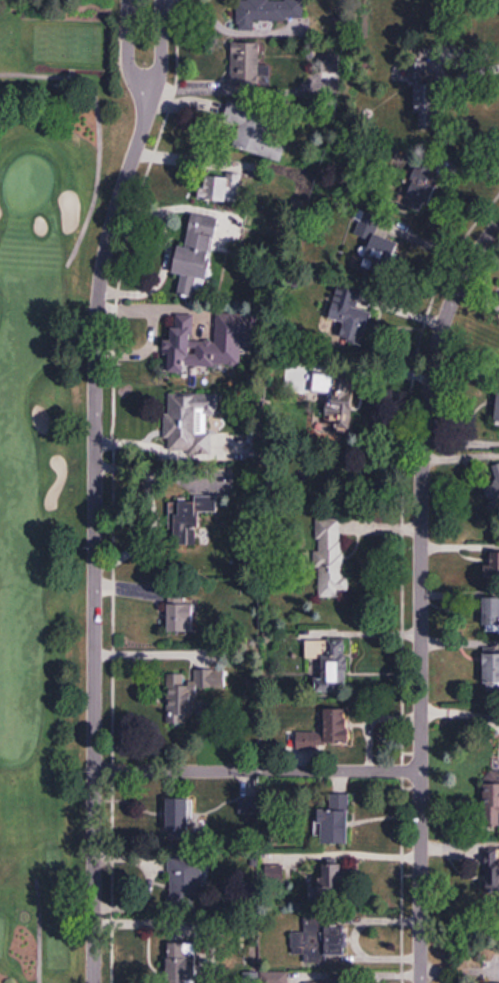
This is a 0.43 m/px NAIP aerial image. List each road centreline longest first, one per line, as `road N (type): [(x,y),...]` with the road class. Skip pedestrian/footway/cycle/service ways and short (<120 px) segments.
road 1 (residential): [(140,80),(89,325),(94,982)]
road 2 (residential): [(498,226),(448,309),(425,442),(421,982)]
road 3 (residential): [(421,772),(94,770)]

